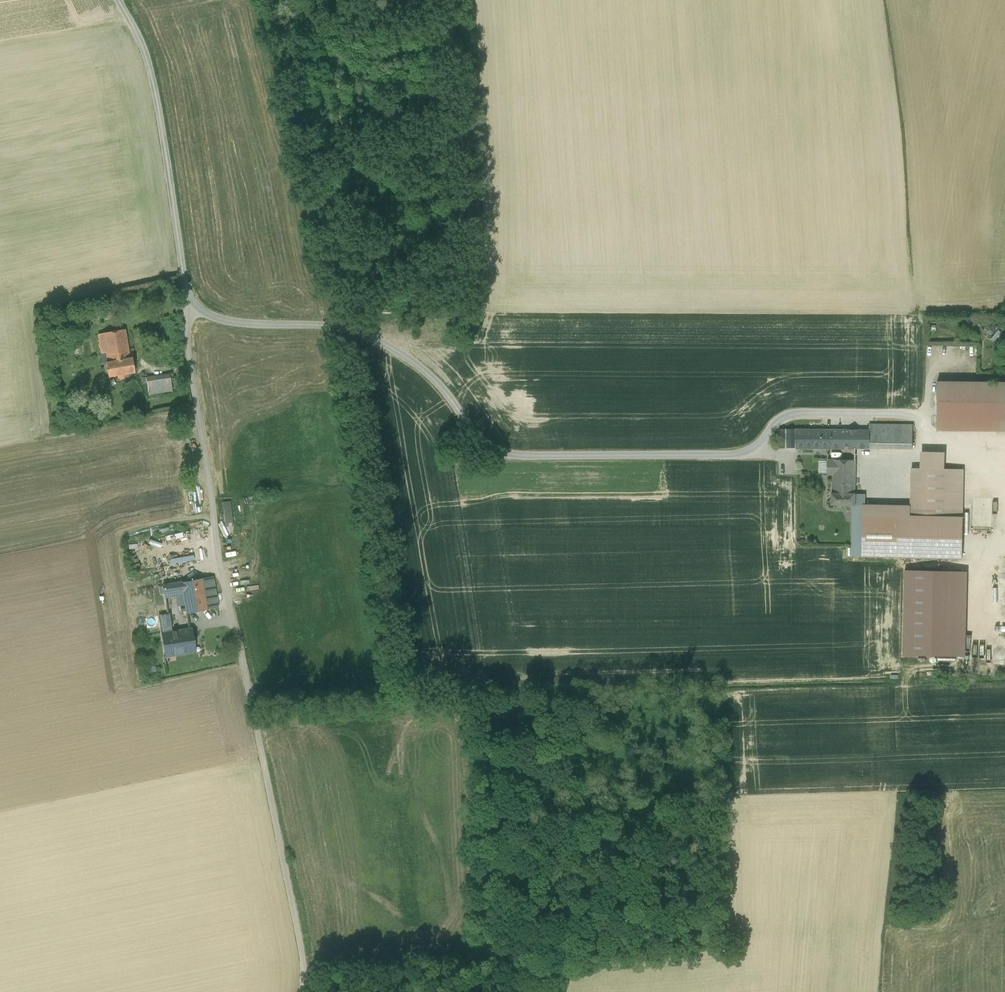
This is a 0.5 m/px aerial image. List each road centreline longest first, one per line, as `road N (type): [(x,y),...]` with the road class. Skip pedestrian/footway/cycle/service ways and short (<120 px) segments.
road 1 (unclassified): [(116,0),(148,63),(165,151),(215,544),(306,971),(301,991)]
road 2 (track): [(815,453),(487,456),(436,385),(395,353),(344,330),(232,322),(187,306)]

